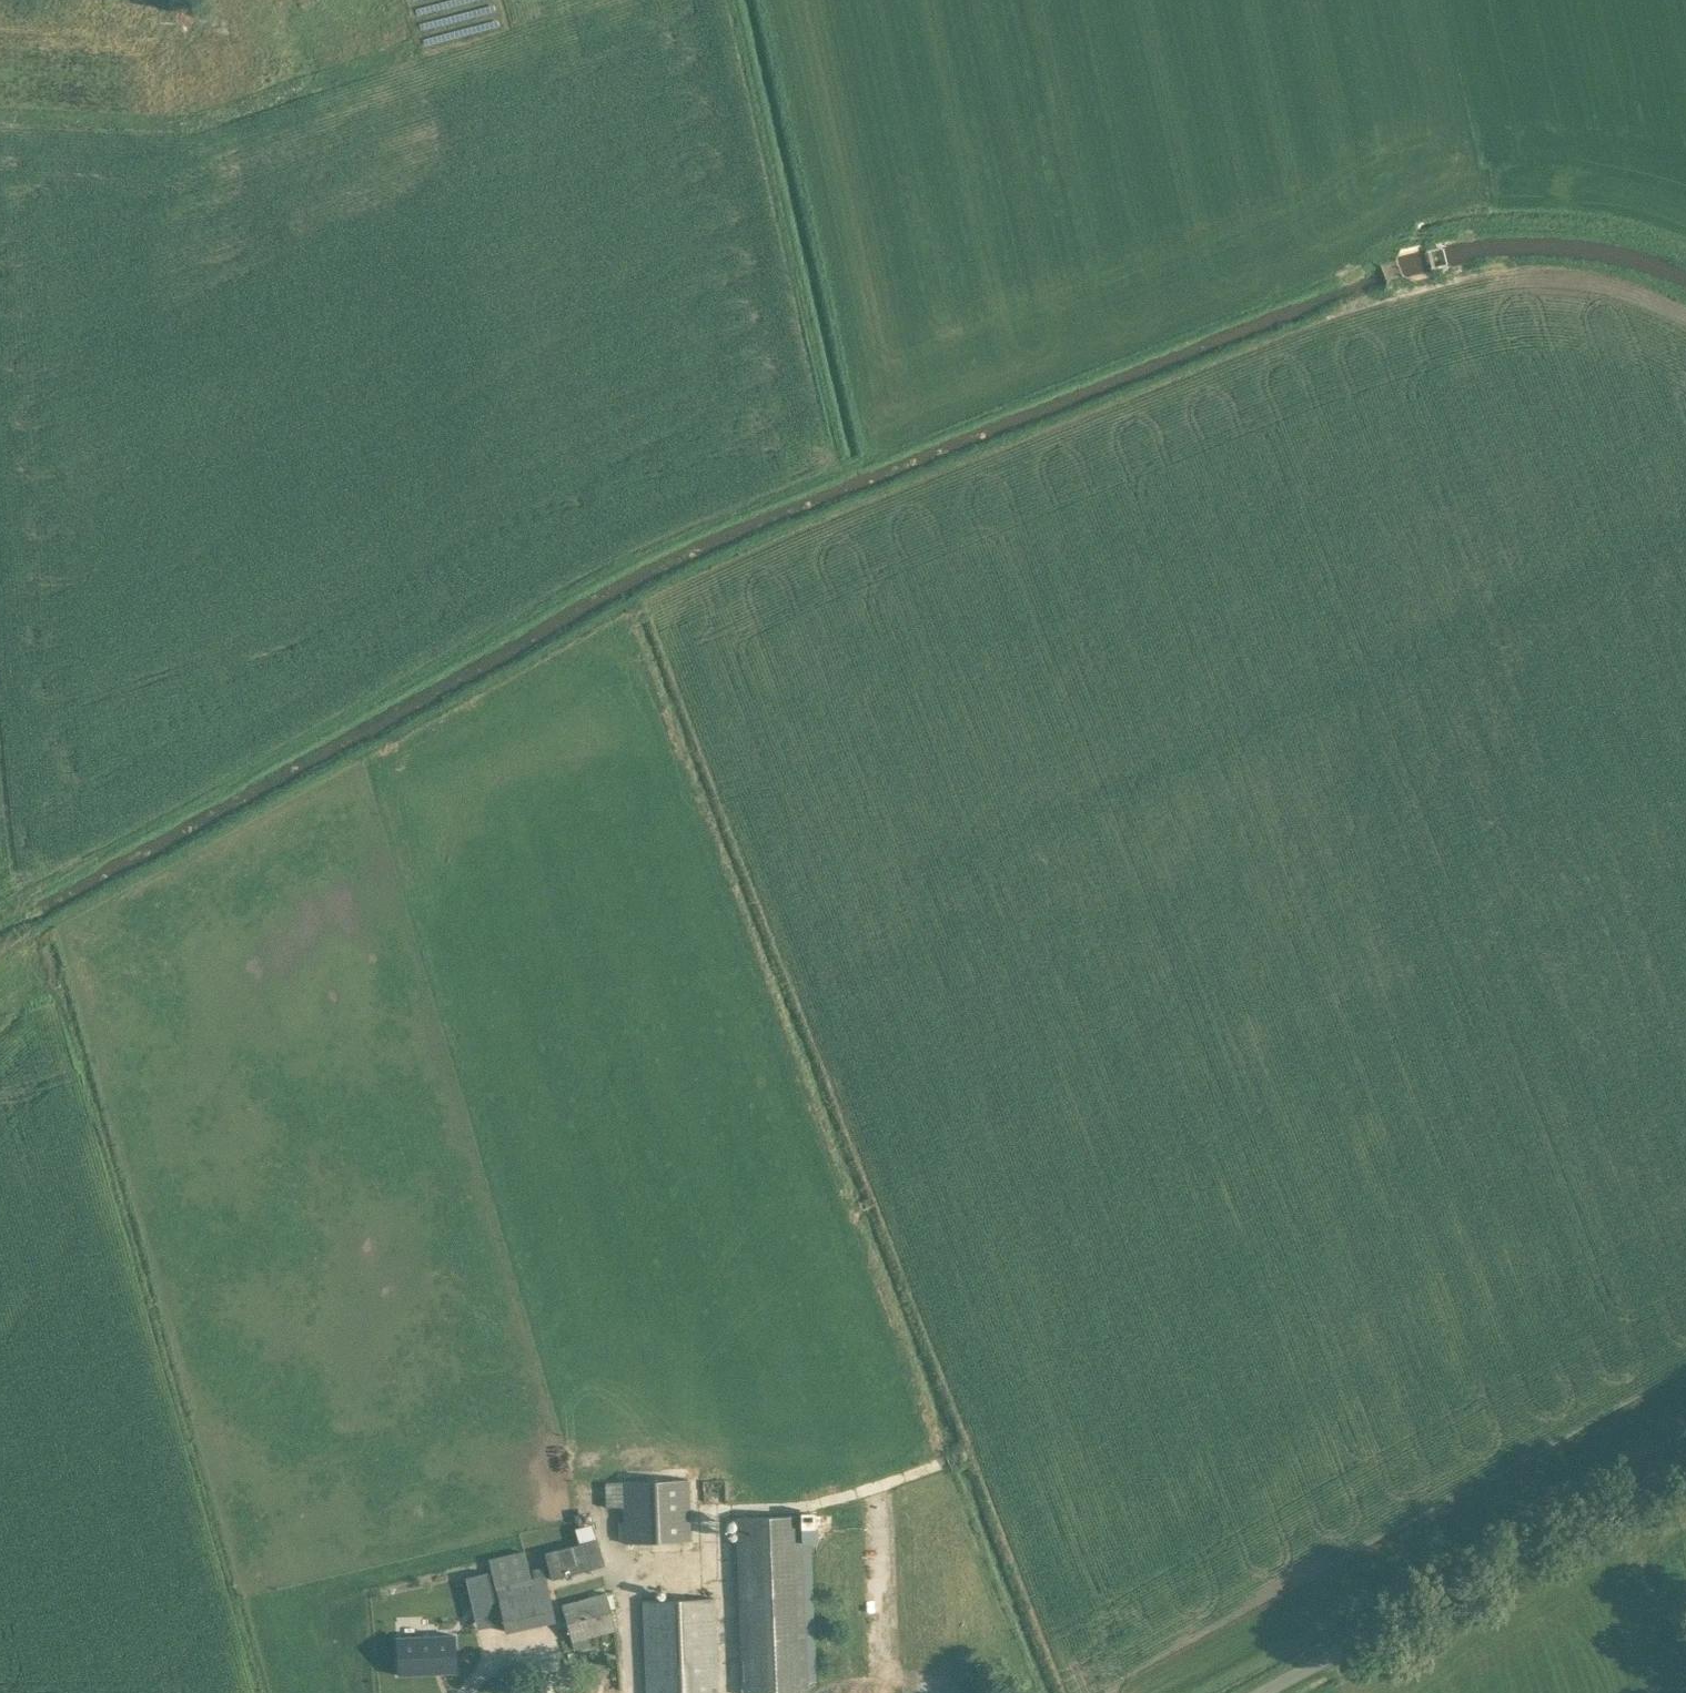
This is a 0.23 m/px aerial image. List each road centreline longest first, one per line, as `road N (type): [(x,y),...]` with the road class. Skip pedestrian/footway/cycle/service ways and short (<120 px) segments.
road 1 (unclassified): [(1685,1461),(1236,1692)]

